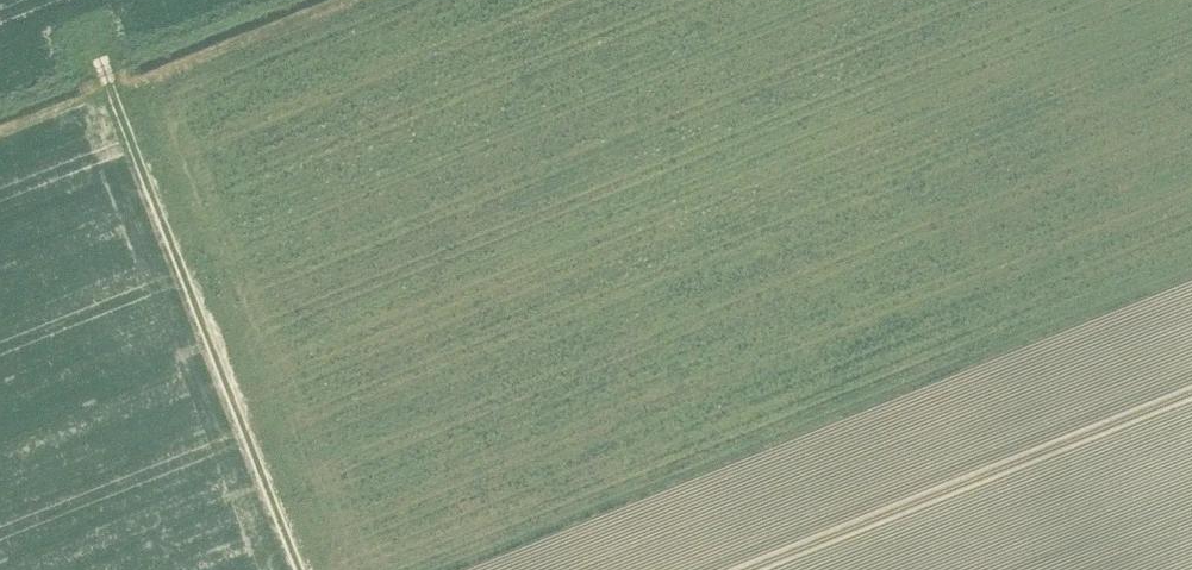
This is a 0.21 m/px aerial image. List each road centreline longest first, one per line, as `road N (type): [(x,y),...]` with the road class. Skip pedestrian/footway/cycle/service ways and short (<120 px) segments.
road 1 (track): [(88,35),(235,419)]

